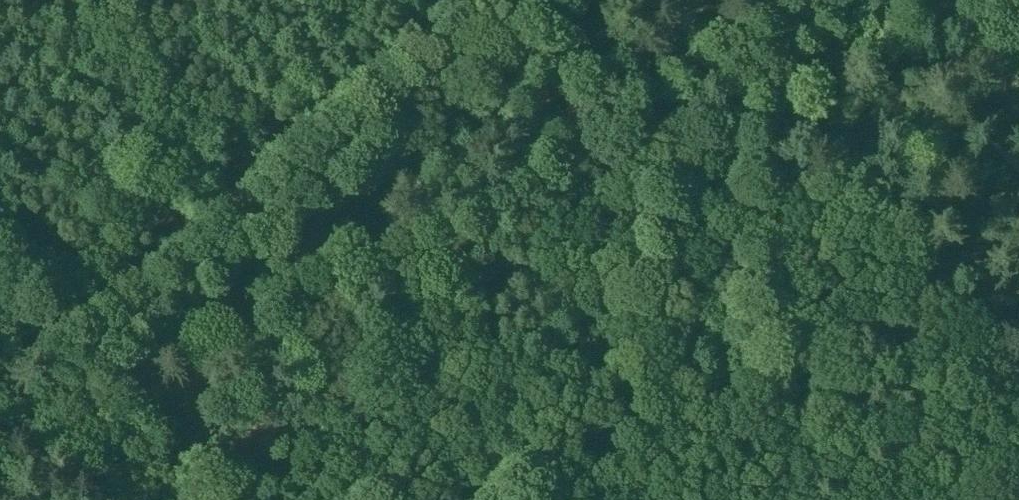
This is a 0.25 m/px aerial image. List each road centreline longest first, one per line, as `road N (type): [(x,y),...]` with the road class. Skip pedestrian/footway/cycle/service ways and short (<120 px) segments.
road 1 (track): [(516,0),(82,365)]
road 2 (track): [(82,365),(210,499)]

